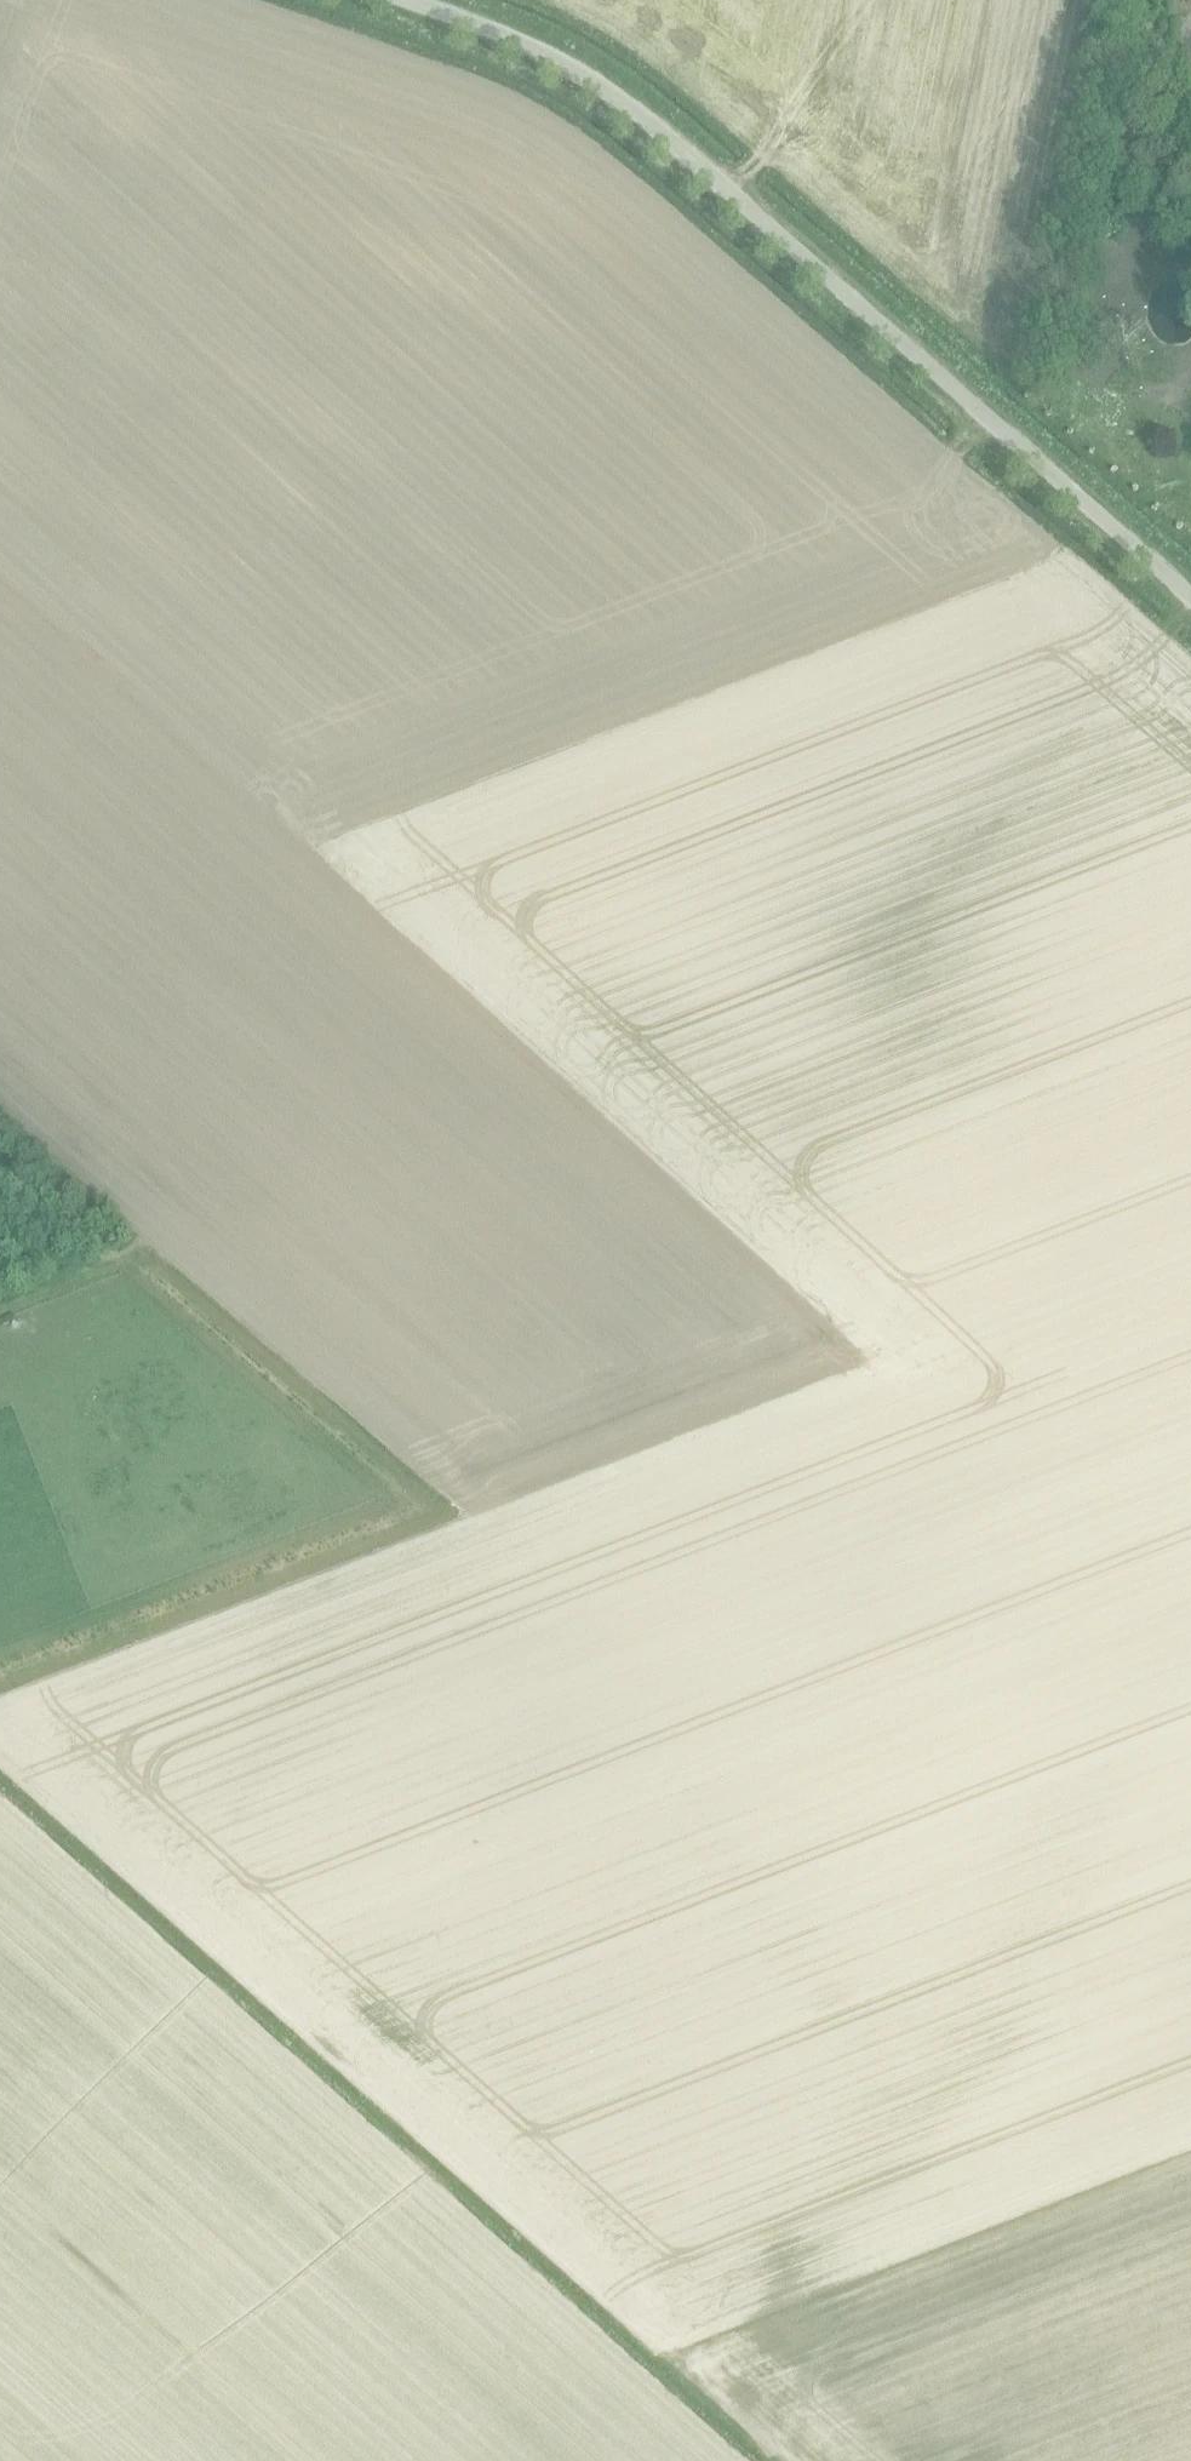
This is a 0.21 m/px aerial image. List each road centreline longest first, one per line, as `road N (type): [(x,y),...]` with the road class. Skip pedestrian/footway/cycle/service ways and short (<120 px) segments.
road 1 (unclassified): [(1190,604),(612,107),(506,46),(381,0)]

